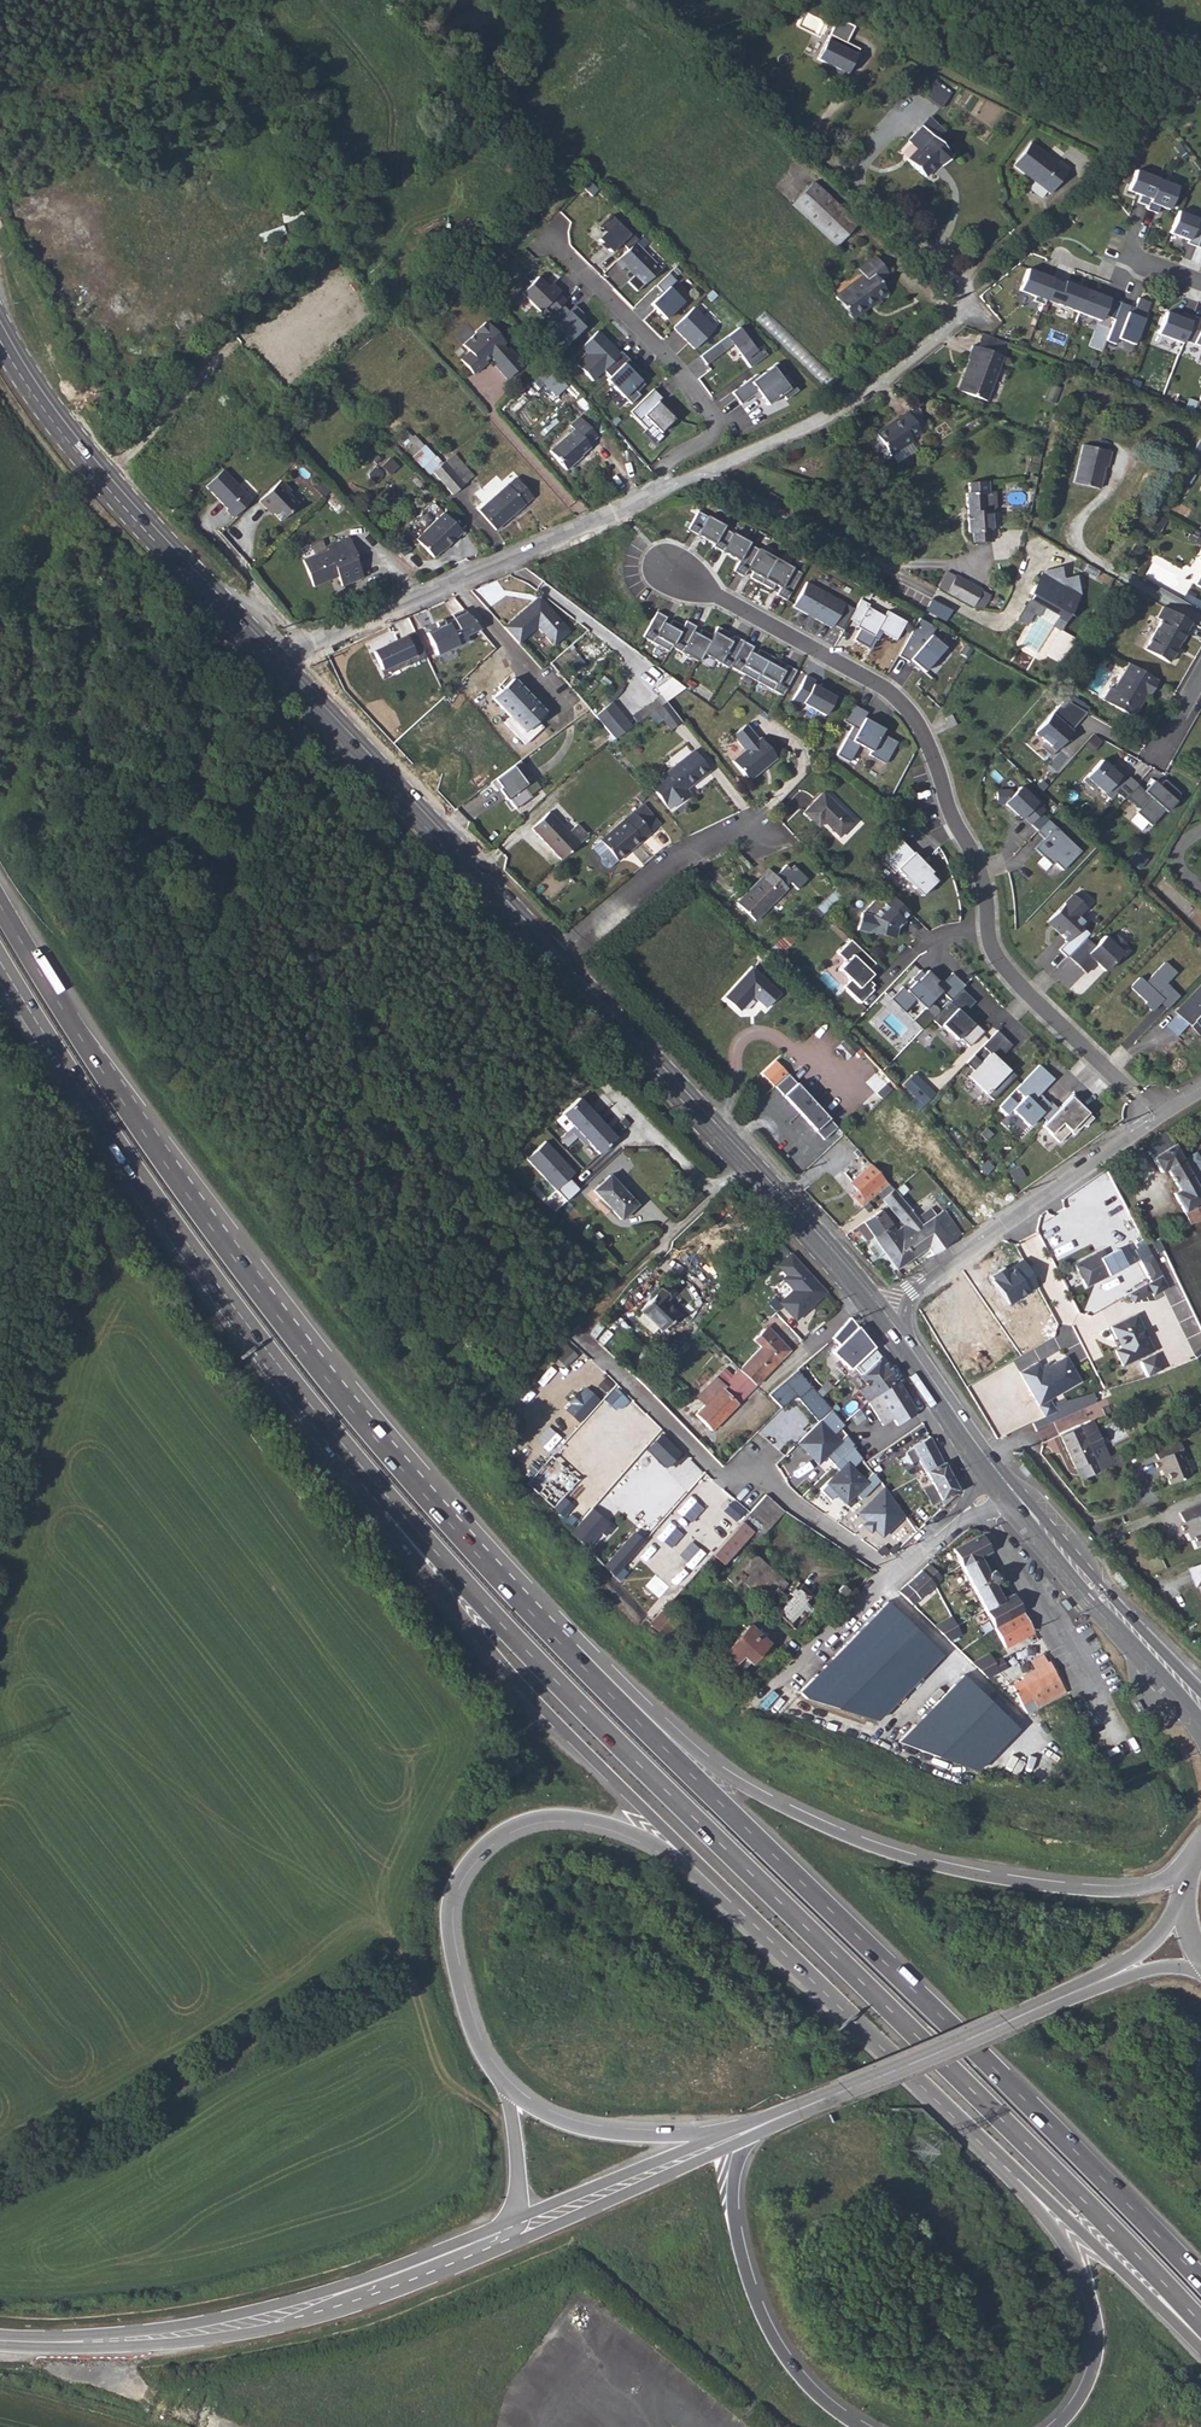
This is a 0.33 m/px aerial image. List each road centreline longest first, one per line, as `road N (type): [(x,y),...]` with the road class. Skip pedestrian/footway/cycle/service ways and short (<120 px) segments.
road 1 (trunk): [(371,1478),(553,1678),(1200,2322)]
road 2 (trunk): [(1200,2279),(541,1623)]
road 3 (trunk): [(541,1623),(261,1294),(104,1074),(0,904)]
road 4 (residential): [(1161,1116),(1001,966),(987,939),(973,855),(909,713),(863,676),(671,572)]
road 5 (trunk): [(1188,1871),(1145,1888),(1095,1889),(947,1867),(852,1839),(716,1767),(573,1633),(541,1623)]
road 6 (trunk): [(0,961),(151,1193),(371,1478)]
road 7 (trunk): [(371,1478),(379,1514),(456,1611),(740,1910)]
road 8 (trunk): [(508,2088),(472,2031),(449,1938),(451,1888),(489,1839),(547,1814),(612,1825),(669,1851),(740,1910)]
road 9 (tertiary): [(0,2339),(127,2339),(265,2319),(506,2235)]
road 10 (residential): [(281,660),(755,452)]
road 11 (trunk): [(855,2022),(1041,2210),(1084,2276),(1097,2356),(1083,2395),(1058,2426)]
road 12 (trunk): [(855,2022),(1200,2346)]
road 13 (secondary): [(0,320),(100,464),(281,660)]
road 14 (track): [(0,2192),(374,1973)]
road 15 (residential): [(897,1573),(793,1507),(756,1473),(722,1481),(577,1336)]
road 16 (secondary): [(281,660),(560,958)]
road 17 (tertiary): [(748,2130),(1113,1975)]
road 18 (residential): [(899,1334),(915,1293),(986,1234),(1161,1116)]
road 19 (trunk): [(861,2426),(803,2381),(759,2308),(733,2217),(748,2130)]
road 20 (residential): [(548,234),(755,452)]
road 21 (secondary): [(560,958),(747,1159)]
road 22 (residential): [(755,452),(847,407),(973,300)]
road 23 (tertiary): [(506,2235),(748,2130)]
road 24 (trunk): [(748,2130),(587,2130),(543,2114),(508,2088)]
road 25 (secondary): [(1004,1483),(1169,1668)]
road 26 (residential): [(560,958),(659,871),(723,837),(758,835)]
road 27 (secondary): [(747,1159),(899,1334)]
road 28 (residential): [(712,1195),(577,1336)]
road 29 (secondary): [(899,1334),(1004,1483)]
road 30 (residential): [(767,1696),(897,1573)]
road 31 (residential): [(712,1195),(641,1136),(628,1138),(583,1177)]
road 32 (trunk): [(740,1910),(855,2022)]
road 33 (trunk): [(506,2235),(518,2179),(508,2088)]
road 34 (residential): [(897,1573),(1004,1483)]

